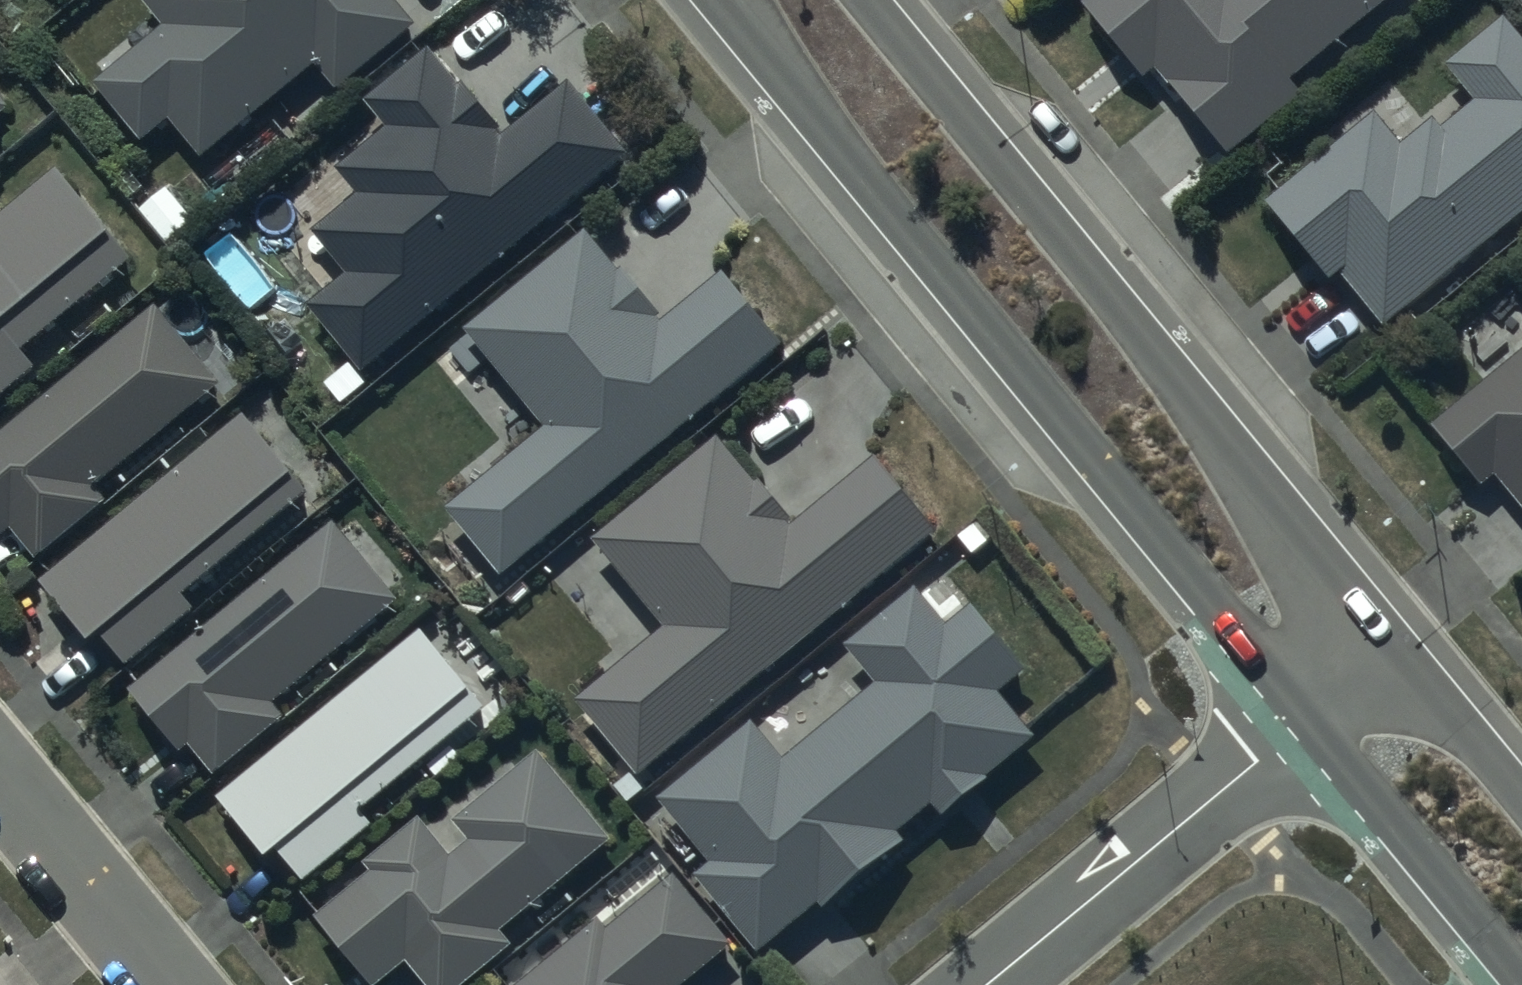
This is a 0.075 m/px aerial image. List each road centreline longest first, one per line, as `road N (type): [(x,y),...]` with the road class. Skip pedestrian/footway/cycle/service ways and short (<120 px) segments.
road 1 (residential): [(1307,723),(717,0)]
road 2 (residential): [(865,0),(1397,648)]
road 3 (residential): [(1307,723),(986,984)]
road 4 (residential): [(1521,984),(1307,723)]
road 5 (residential): [(161,984),(0,788)]
road 6 (residential): [(1397,648),(1521,799)]

